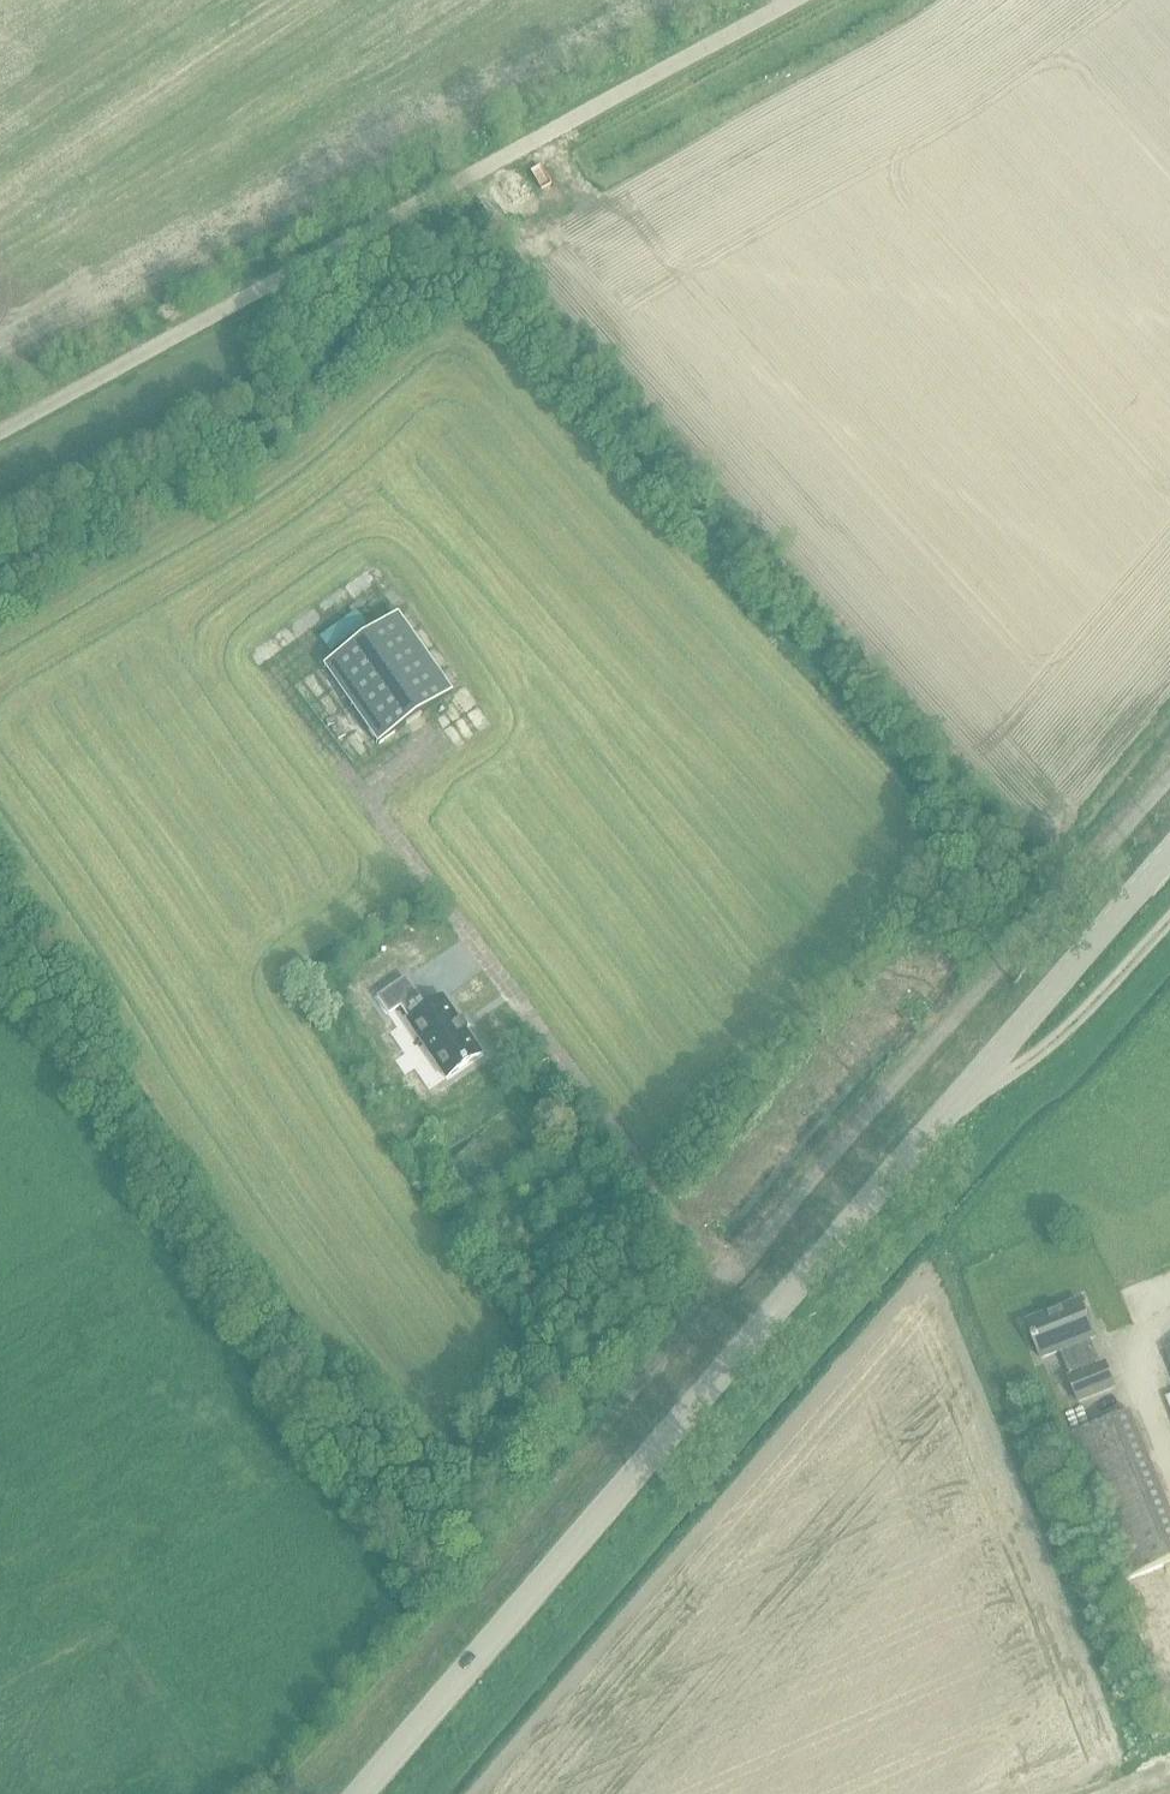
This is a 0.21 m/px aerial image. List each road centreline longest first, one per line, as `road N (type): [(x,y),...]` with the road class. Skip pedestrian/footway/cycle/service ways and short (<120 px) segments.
road 1 (tertiary): [(365,1793),(982,1073)]
road 2 (unclassified): [(682,1239),(714,1272),(744,1267),(918,1095),(957,1068),(982,1073)]
road 3 (tertiary): [(982,1073),(1169,855)]
road 4 (unclassified): [(982,1073),(1010,1072),(1038,1057),(1169,921)]

